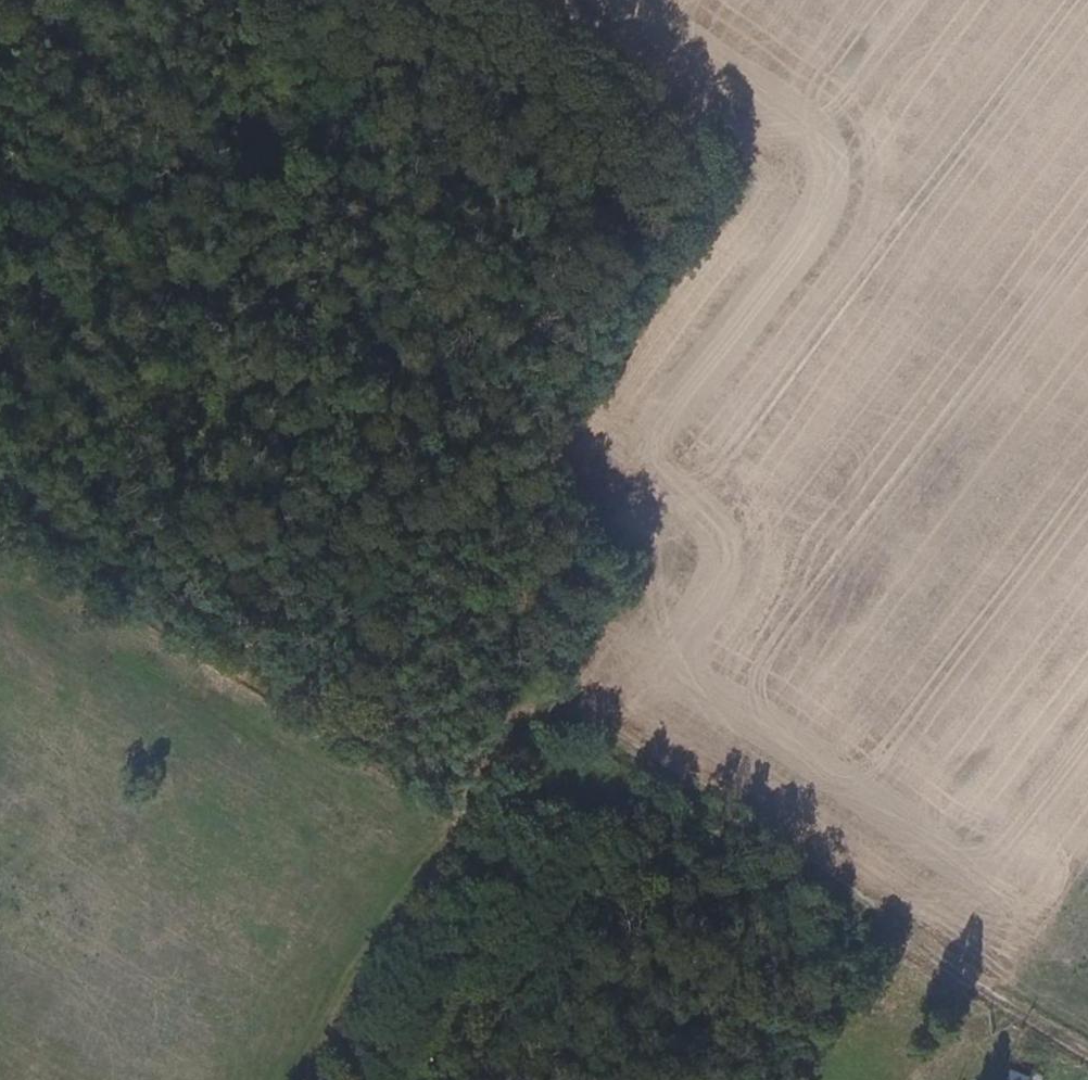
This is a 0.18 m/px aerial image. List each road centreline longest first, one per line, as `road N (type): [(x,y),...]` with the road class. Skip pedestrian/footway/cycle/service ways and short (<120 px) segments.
road 1 (track): [(517,691),(563,691),(1087,1059)]
road 2 (track): [(526,480),(491,580),(517,691),(459,790)]

